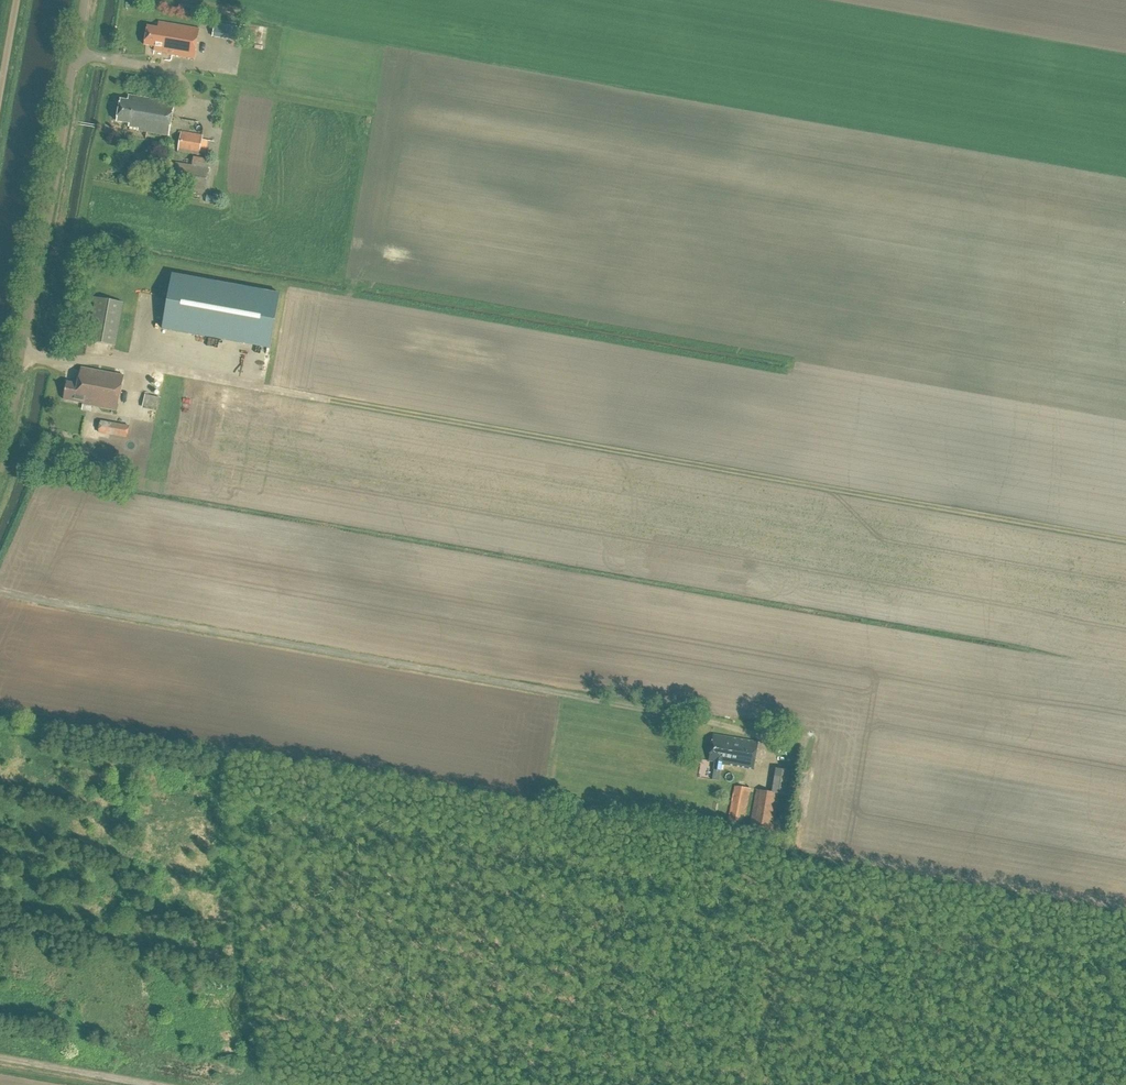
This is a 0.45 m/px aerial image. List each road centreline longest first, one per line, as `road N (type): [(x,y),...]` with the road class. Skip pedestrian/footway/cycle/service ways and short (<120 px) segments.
road 1 (unclassified): [(0,463),(86,0)]

